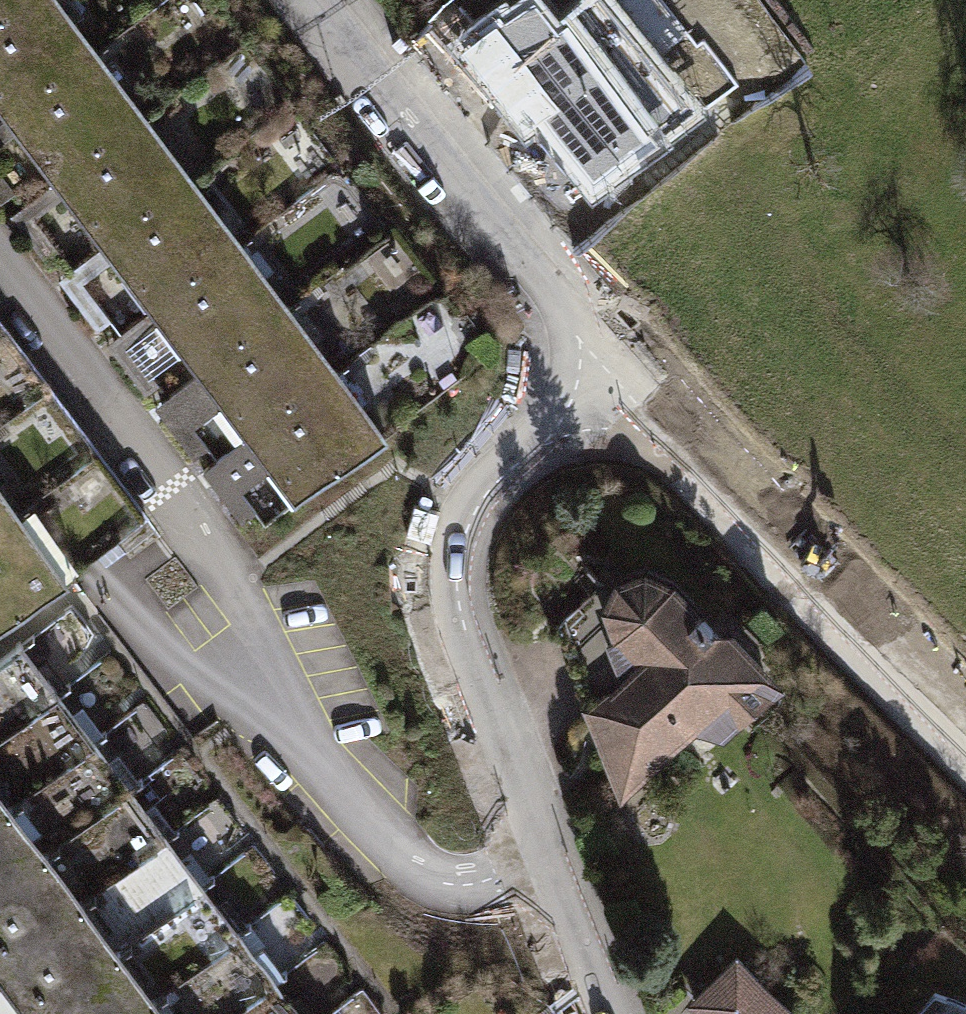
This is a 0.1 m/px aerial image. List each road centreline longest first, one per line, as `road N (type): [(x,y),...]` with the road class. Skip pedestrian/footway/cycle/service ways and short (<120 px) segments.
road 1 (residential): [(0,267),(234,579),(323,766),(408,859),(443,884),(477,883),(549,859)]
road 2 (residential): [(620,385),(495,482),(467,525),(456,578),(465,632),(549,859)]
road 3 (residential): [(620,385),(965,747)]
road 4 (residential): [(308,0),(442,176),(620,385)]
road 5 (residential): [(549,859),(616,1013)]

